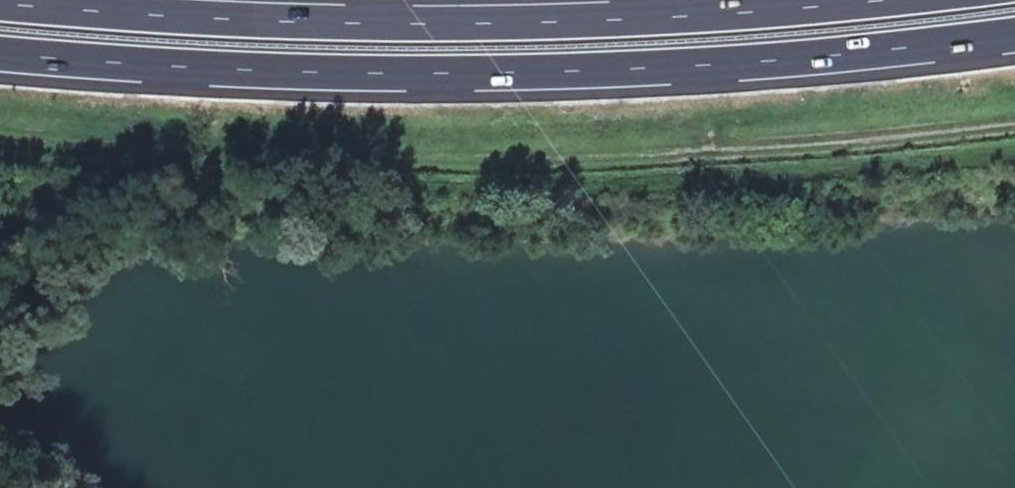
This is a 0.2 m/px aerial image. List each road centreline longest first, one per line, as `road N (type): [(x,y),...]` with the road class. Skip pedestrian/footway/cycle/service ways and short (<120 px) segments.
road 1 (motorway): [(0,57),(304,75),(582,75),(1014,37)]
road 2 (motorway): [(875,0),(433,23),(0,2)]

